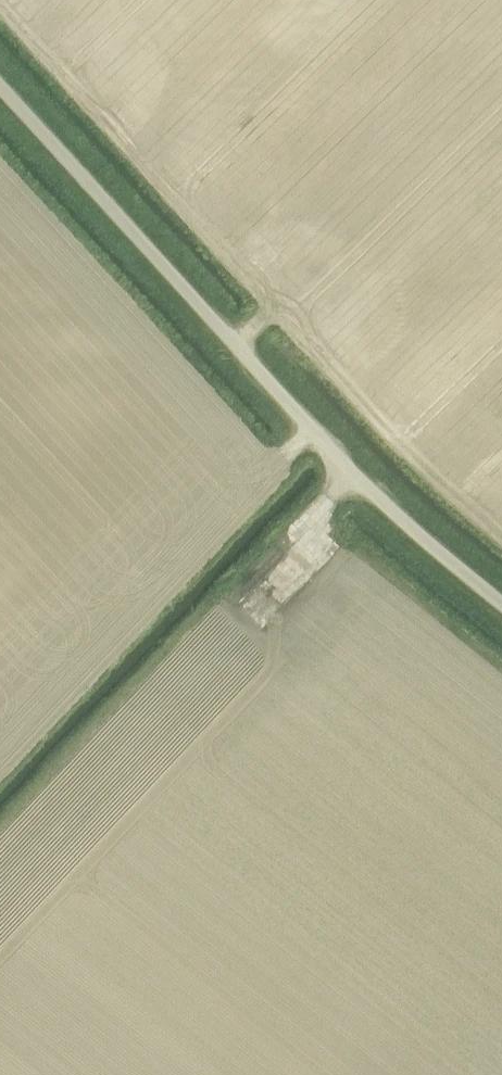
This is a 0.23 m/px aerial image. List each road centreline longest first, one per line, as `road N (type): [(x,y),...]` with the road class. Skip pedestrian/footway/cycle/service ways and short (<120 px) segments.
road 1 (unclassified): [(501,598),(350,471),(0,85)]

